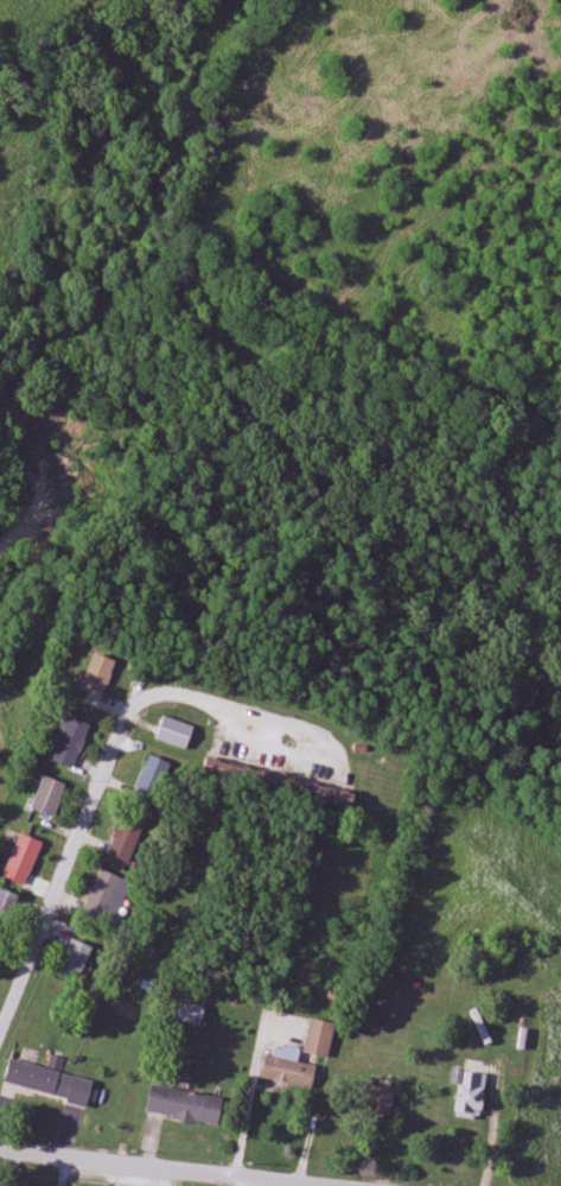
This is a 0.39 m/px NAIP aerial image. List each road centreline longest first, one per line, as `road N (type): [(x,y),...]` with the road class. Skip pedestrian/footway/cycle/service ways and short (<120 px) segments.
road 1 (residential): [(0,1027),(132,708),(167,689),(264,719)]
road 2 (residential): [(248,1185),(0,1152)]

